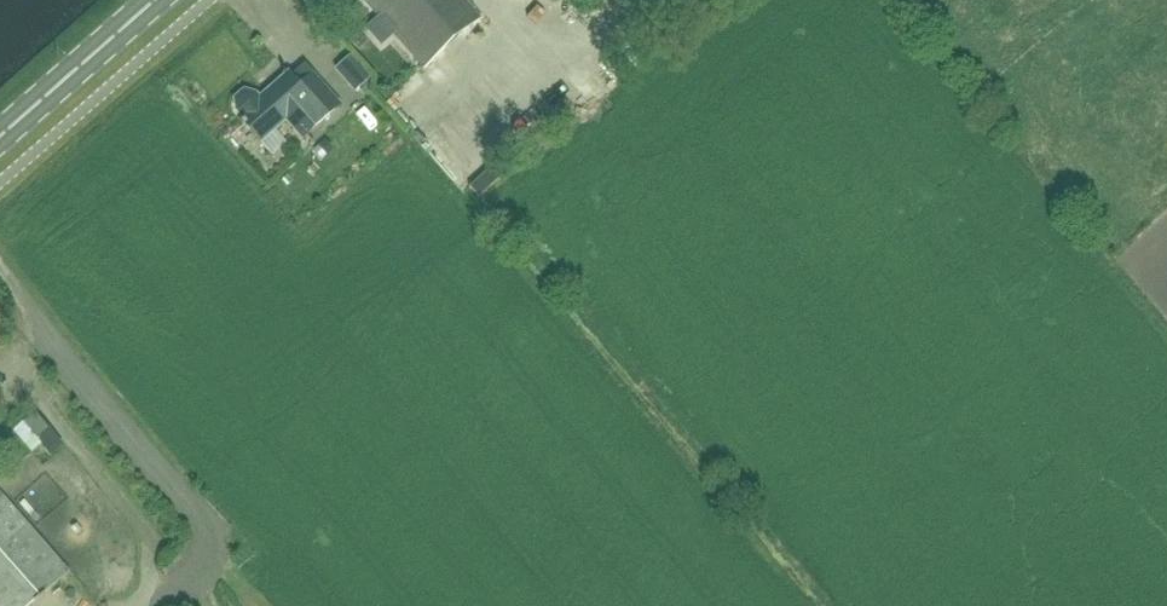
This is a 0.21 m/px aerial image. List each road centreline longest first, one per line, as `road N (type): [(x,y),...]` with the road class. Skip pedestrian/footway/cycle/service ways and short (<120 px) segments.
road 1 (primary): [(0,138),(154,0)]

